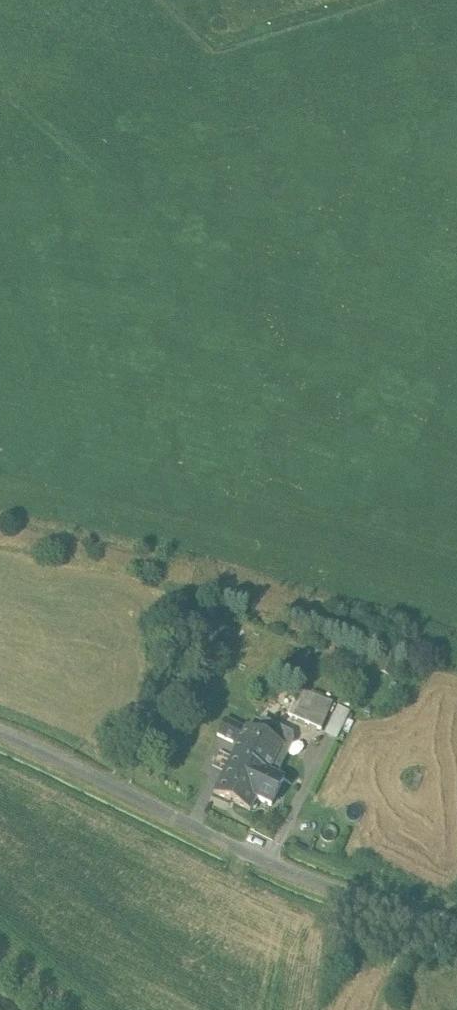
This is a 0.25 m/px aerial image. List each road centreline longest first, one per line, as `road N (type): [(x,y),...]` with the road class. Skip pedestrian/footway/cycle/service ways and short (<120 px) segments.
road 1 (residential): [(0,728),(244,845),(456,918)]

